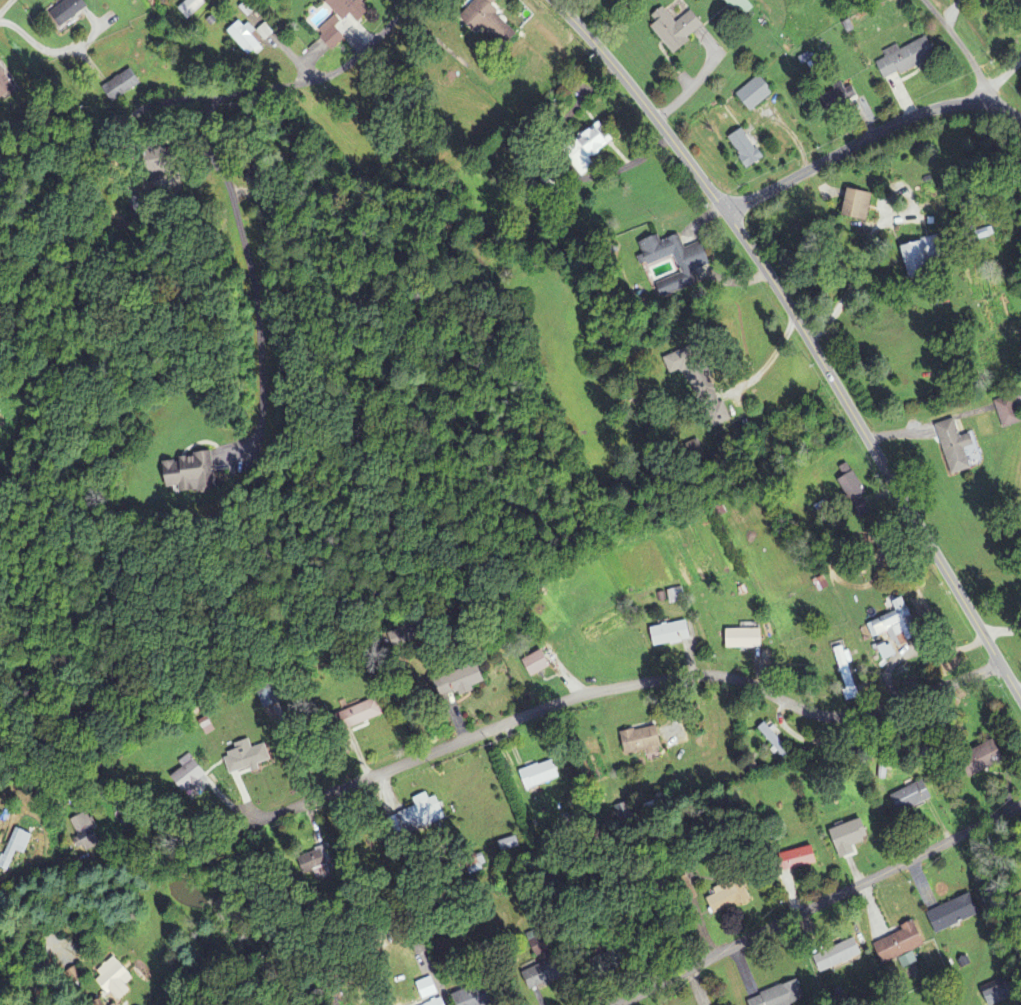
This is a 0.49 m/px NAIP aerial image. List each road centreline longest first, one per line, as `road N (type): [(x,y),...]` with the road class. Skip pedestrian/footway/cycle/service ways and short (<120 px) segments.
road 1 (residential): [(1000,663),(847,715),(816,712),(717,674),(611,686),(233,826)]
road 2 (tertiary): [(1020,699),(728,210)]
road 3 (residential): [(617,1004),(1020,803)]
road 4 (residential): [(728,210),(927,109),(967,100),(1020,117)]
road 5 (tertiary): [(728,210),(554,0)]
road 6 (residential): [(168,65),(307,33),(363,0)]

